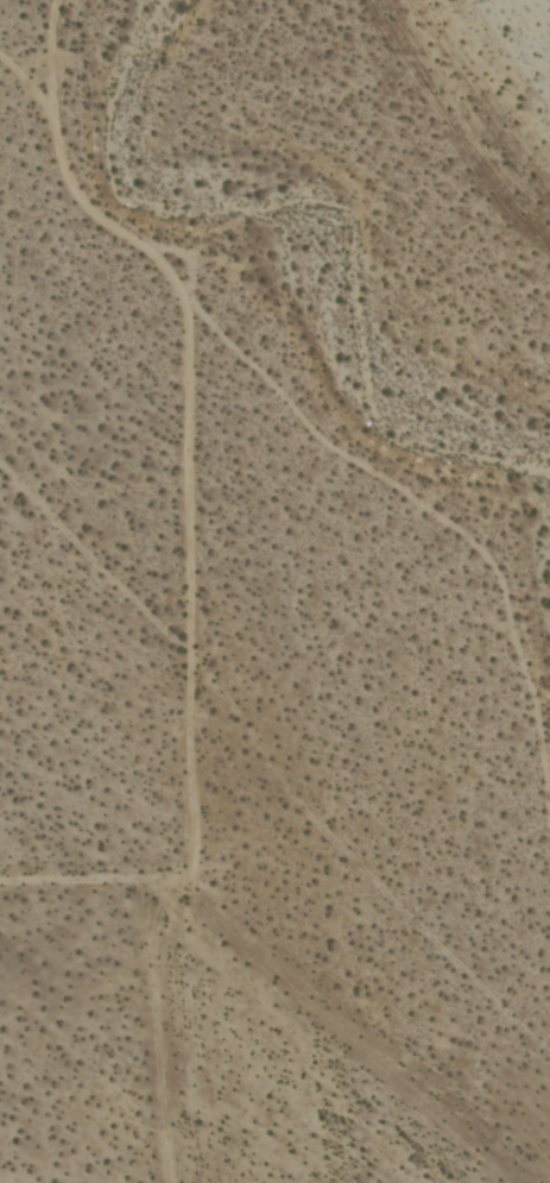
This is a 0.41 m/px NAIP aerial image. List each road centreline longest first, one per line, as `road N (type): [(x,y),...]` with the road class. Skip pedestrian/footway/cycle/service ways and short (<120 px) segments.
road 1 (track): [(86,210),(158,259),(185,296),(196,823),(181,1182)]
road 2 (track): [(0,882),(191,881)]
road 3 (track): [(86,210),(58,177),(38,108),(0,65)]

